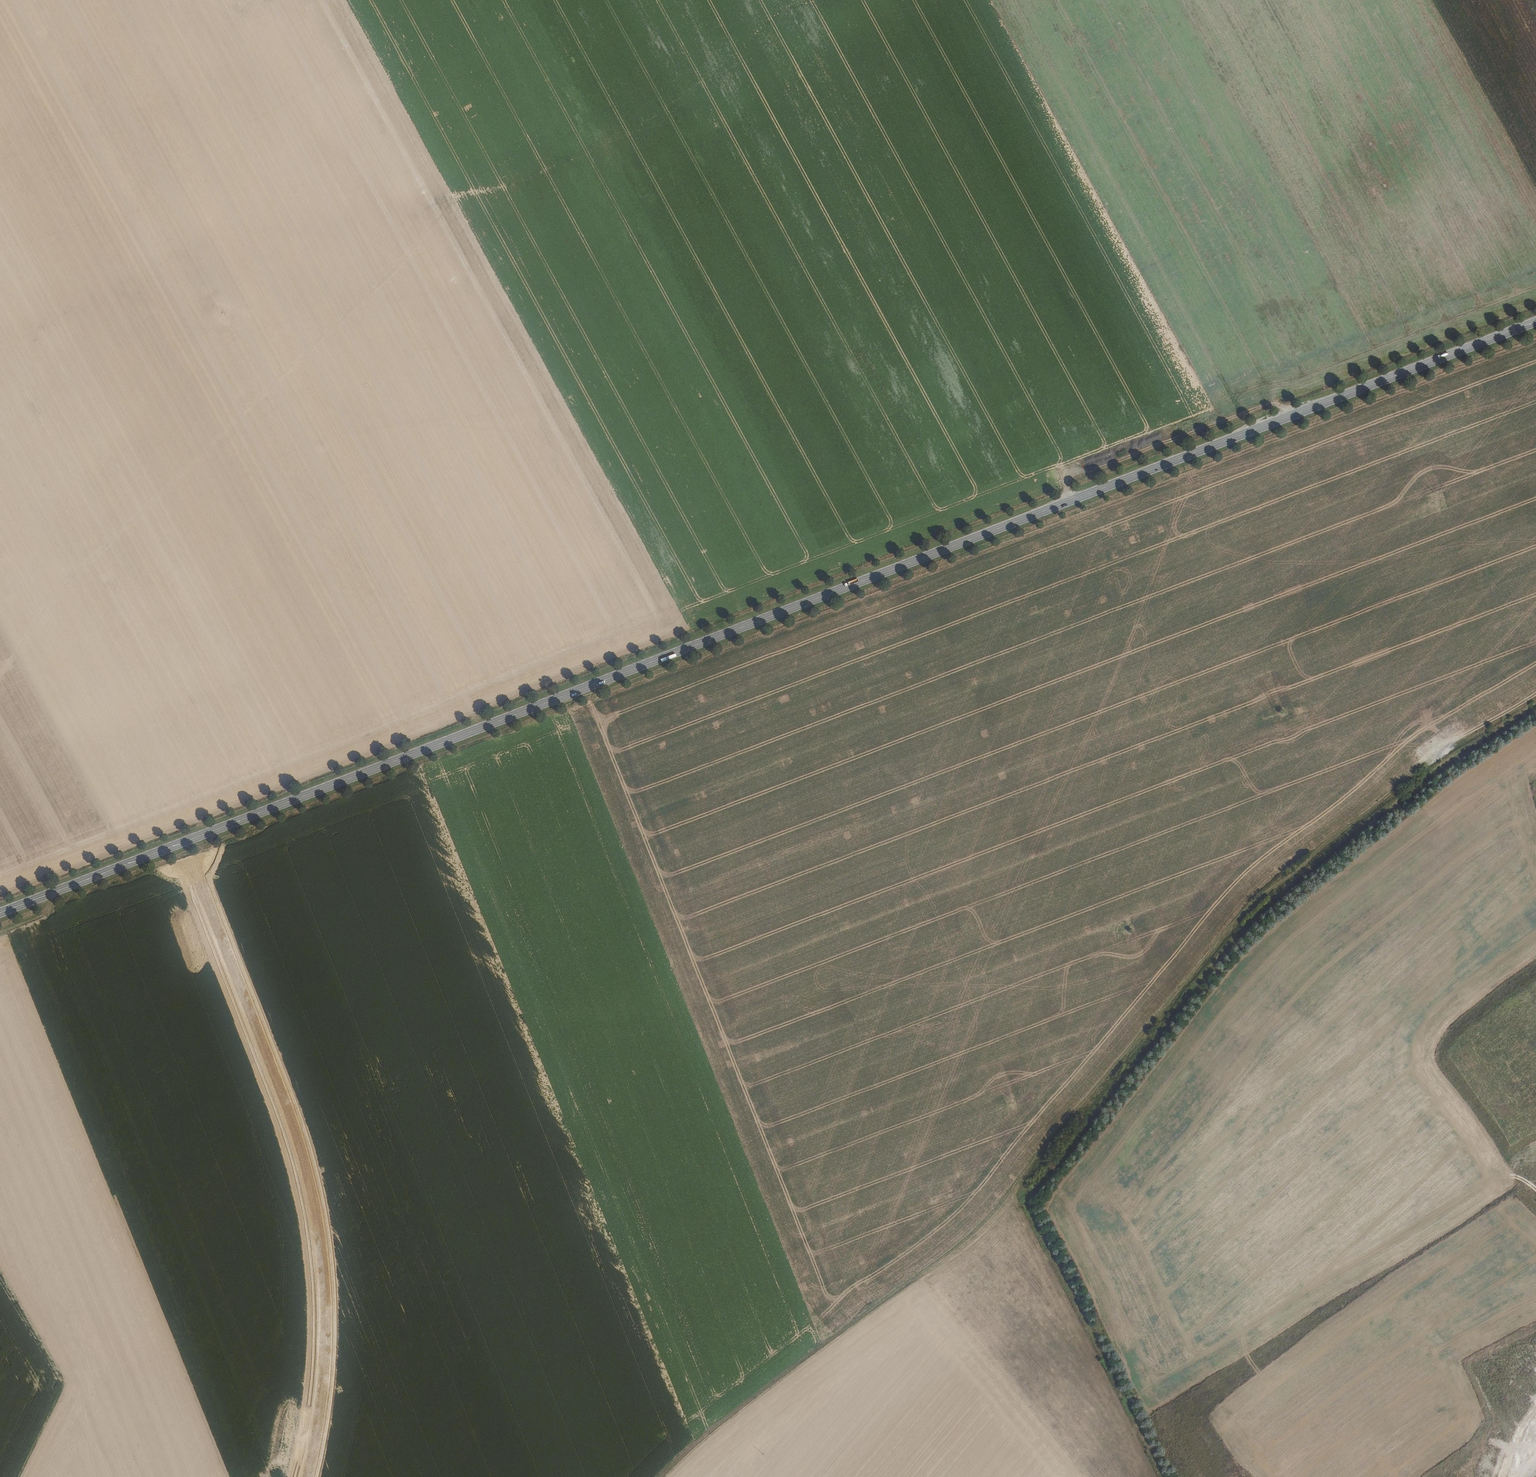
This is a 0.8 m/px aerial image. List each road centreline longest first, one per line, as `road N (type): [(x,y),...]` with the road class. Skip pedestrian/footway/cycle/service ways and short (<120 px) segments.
road 1 (secondary): [(209,836),(1535,322)]
road 2 (track): [(665,1476),(983,1226),(1254,908),(1426,764),(1535,697)]
road 3 (secondary): [(192,868),(292,1124),(322,1255),(325,1372),(306,1476)]
road 4 (tertiary): [(0,914),(160,852)]

